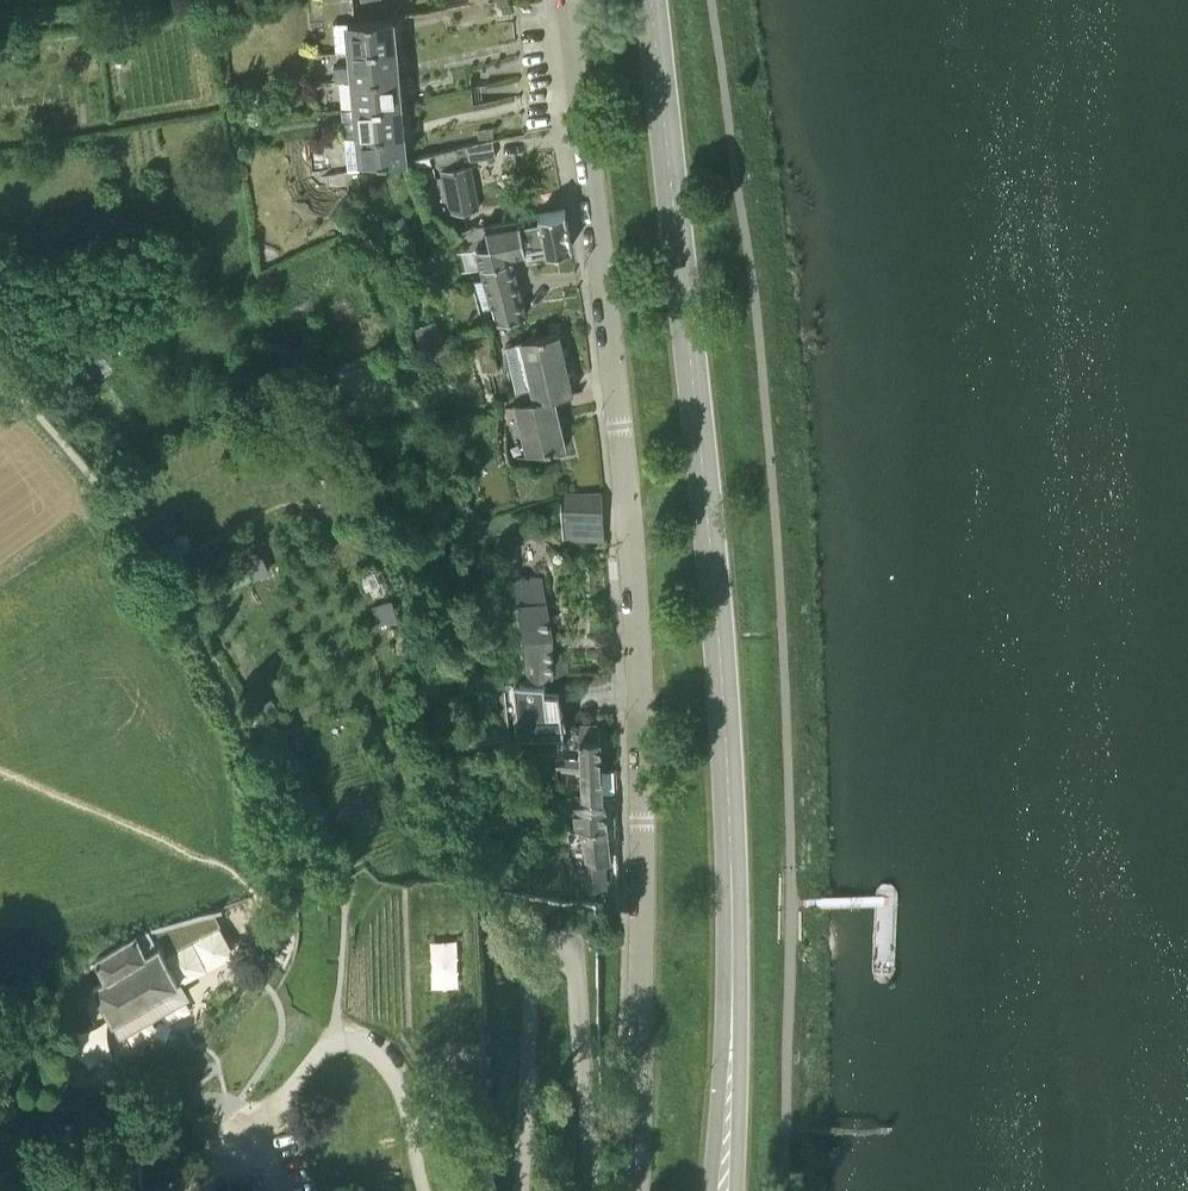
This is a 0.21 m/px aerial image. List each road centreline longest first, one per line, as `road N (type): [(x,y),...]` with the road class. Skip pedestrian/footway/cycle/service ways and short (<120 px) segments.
road 1 (tertiary): [(715,1190),(726,980),(725,759),(713,554),(652,0)]
road 2 (unclassified): [(632,1190),(641,823),(636,635),(571,0)]
road 3 (unclassified): [(592,1190),(575,976),(570,957),(545,947),(531,967),(524,1190)]
road 4 (unclassified): [(424,1190),(397,1082),(352,1039),(336,1036),(324,1045),(267,1112)]

